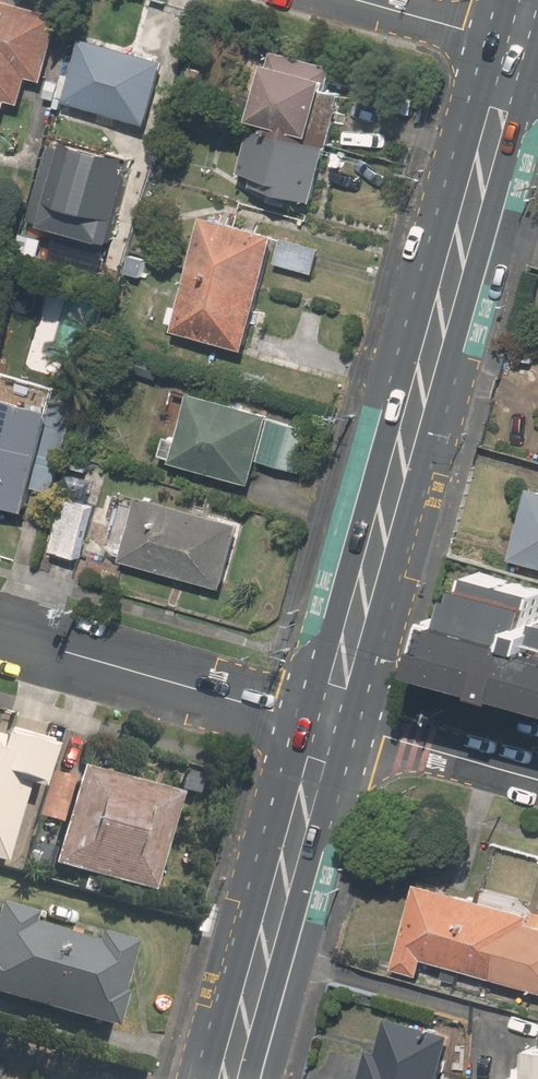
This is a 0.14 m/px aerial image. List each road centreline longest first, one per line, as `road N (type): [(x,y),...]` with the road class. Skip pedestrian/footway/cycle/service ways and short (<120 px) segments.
road 1 (primary): [(521,29),(327,725)]
road 2 (primary): [(327,725),(228,1078)]
road 3 (residential): [(0,634),(327,725)]
road 4 (residential): [(537,781),(327,725)]
road 5 (residential): [(521,29),(464,29),(362,0)]

